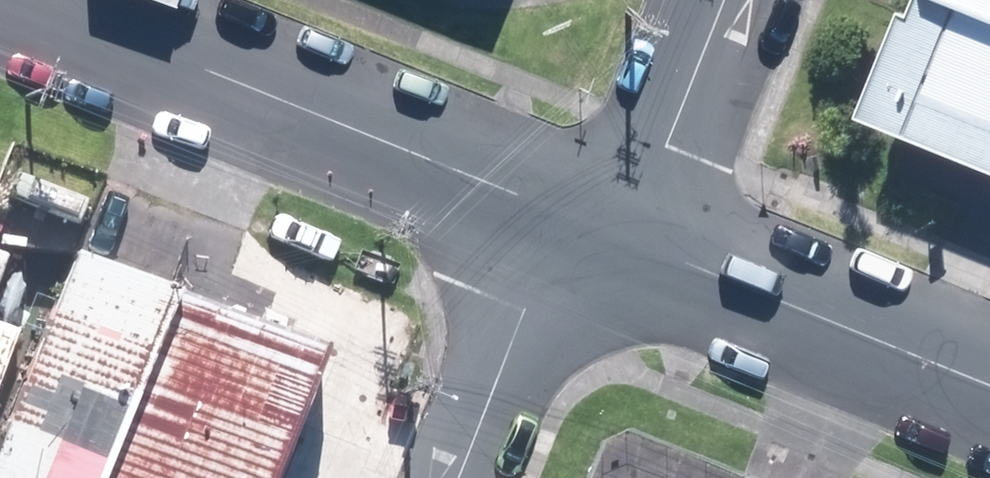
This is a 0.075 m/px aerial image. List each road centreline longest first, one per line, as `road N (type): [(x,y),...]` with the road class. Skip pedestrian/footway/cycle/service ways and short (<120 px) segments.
road 1 (residential): [(46,0),(603,224)]
road 2 (residential): [(603,224),(989,380)]
road 3 (residential): [(459,477),(530,304),(551,271),(603,224)]
road 4 (residential): [(726,0),(663,155),(603,224)]

